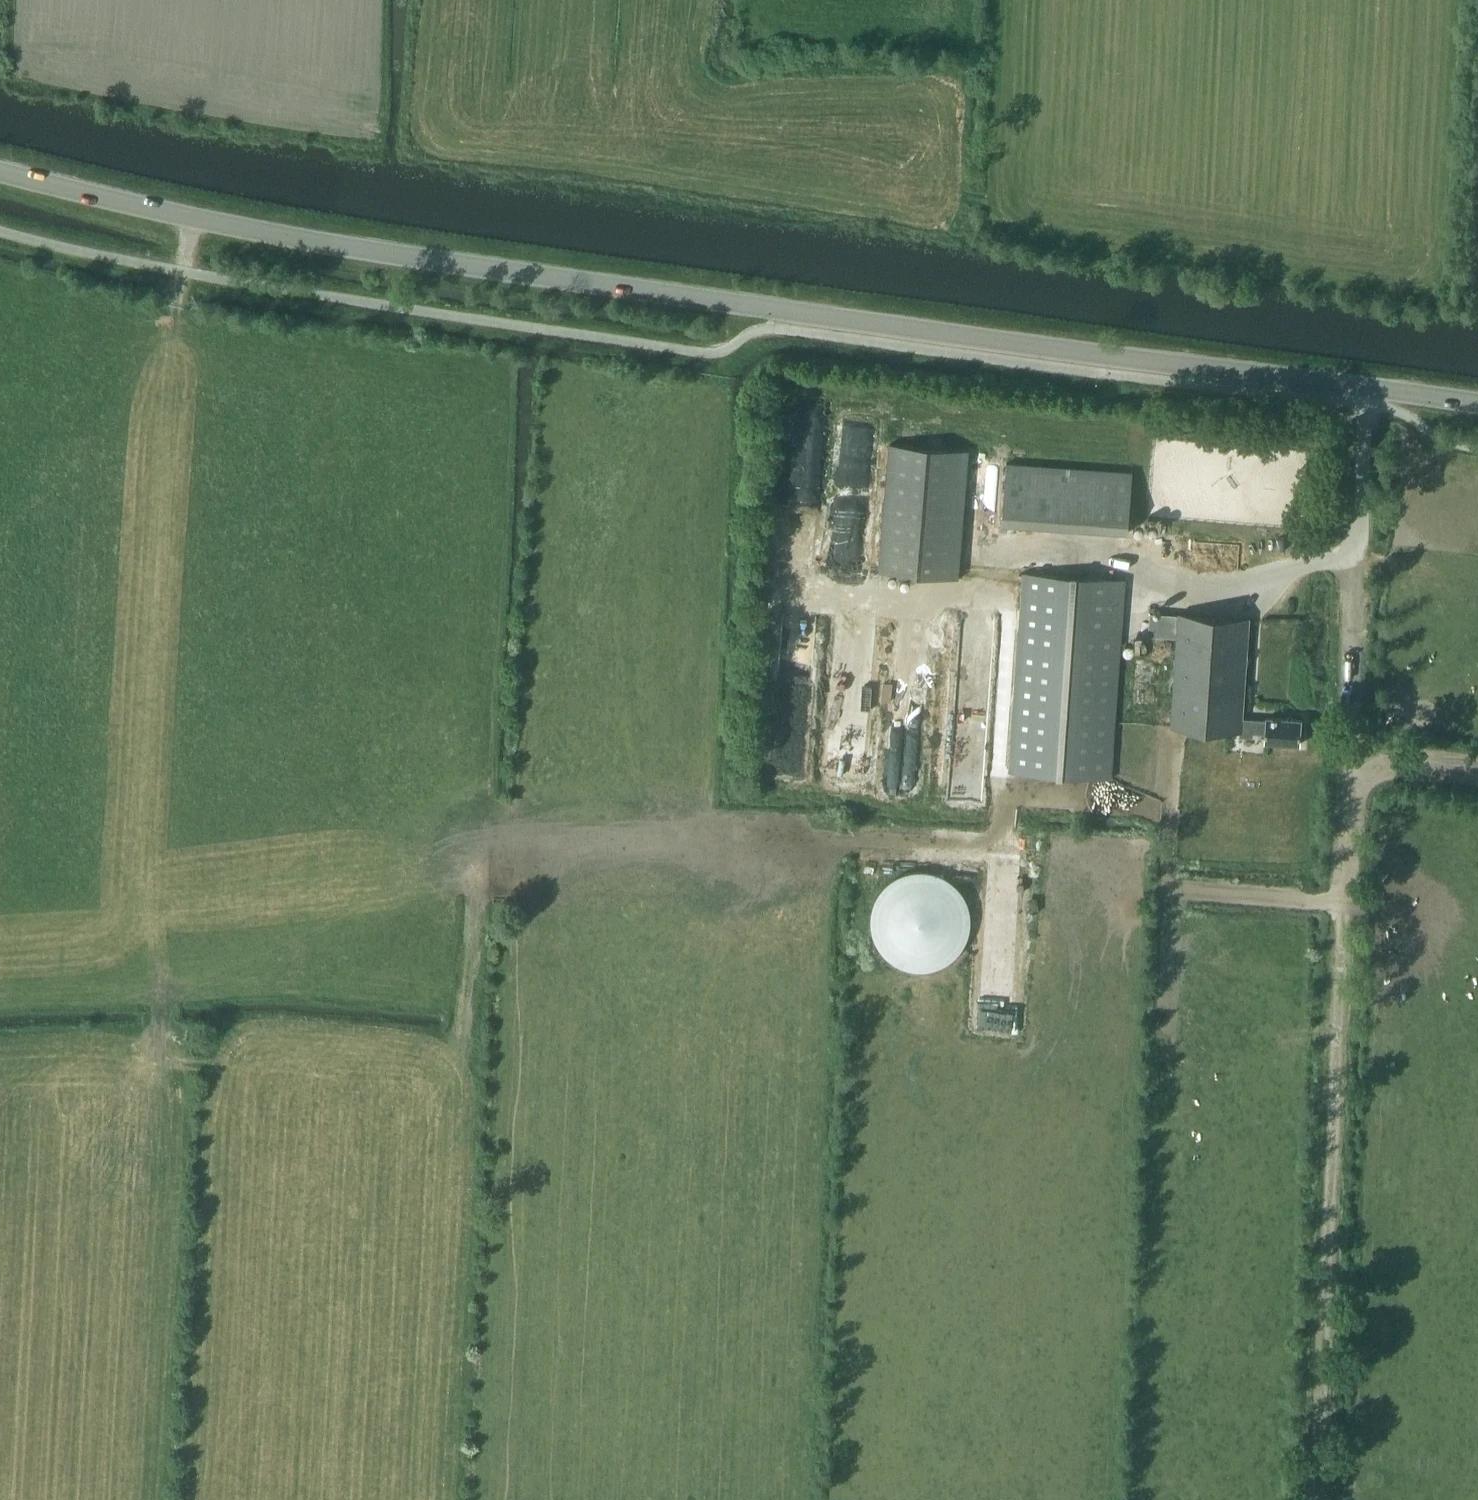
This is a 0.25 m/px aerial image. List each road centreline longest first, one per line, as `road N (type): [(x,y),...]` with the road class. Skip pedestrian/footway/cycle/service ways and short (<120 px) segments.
road 1 (secondary): [(1477,405),(261,240),(0,175)]
road 2 (track): [(1313,1499),(1343,894)]

